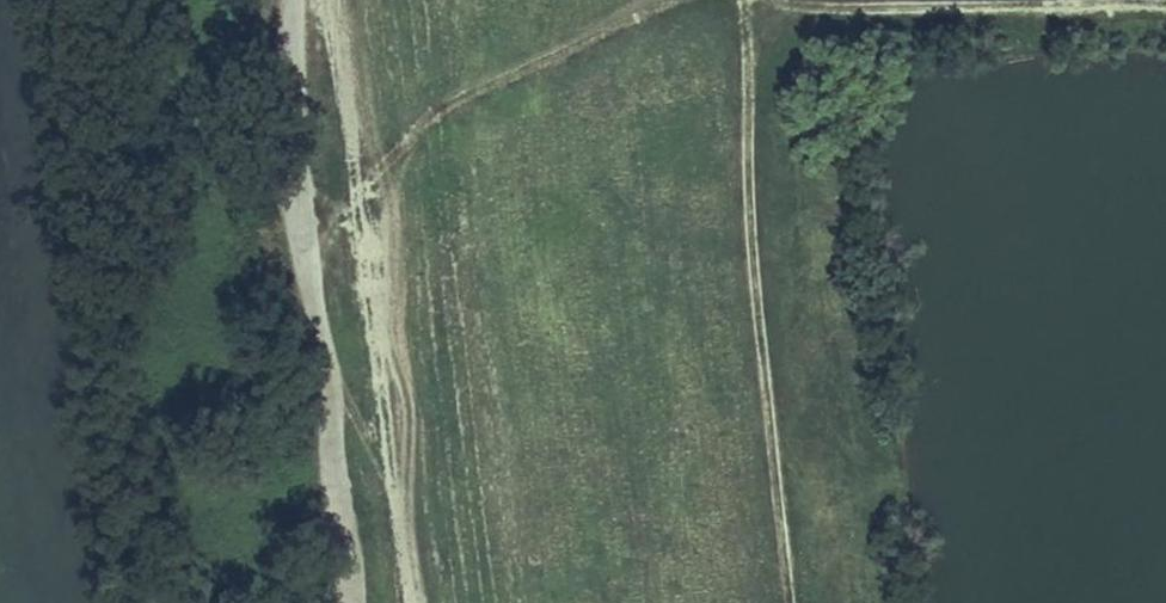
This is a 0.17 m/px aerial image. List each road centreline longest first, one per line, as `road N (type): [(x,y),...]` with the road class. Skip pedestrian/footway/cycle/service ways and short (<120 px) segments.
road 1 (track): [(808,602),(791,505),(745,0)]
road 2 (track): [(349,602),(298,207),(296,0)]
road 3 (track): [(742,0),(693,4),(594,42),(454,108),(352,182),(298,207)]
road 4 (track): [(1165,10),(837,10),(747,0)]

